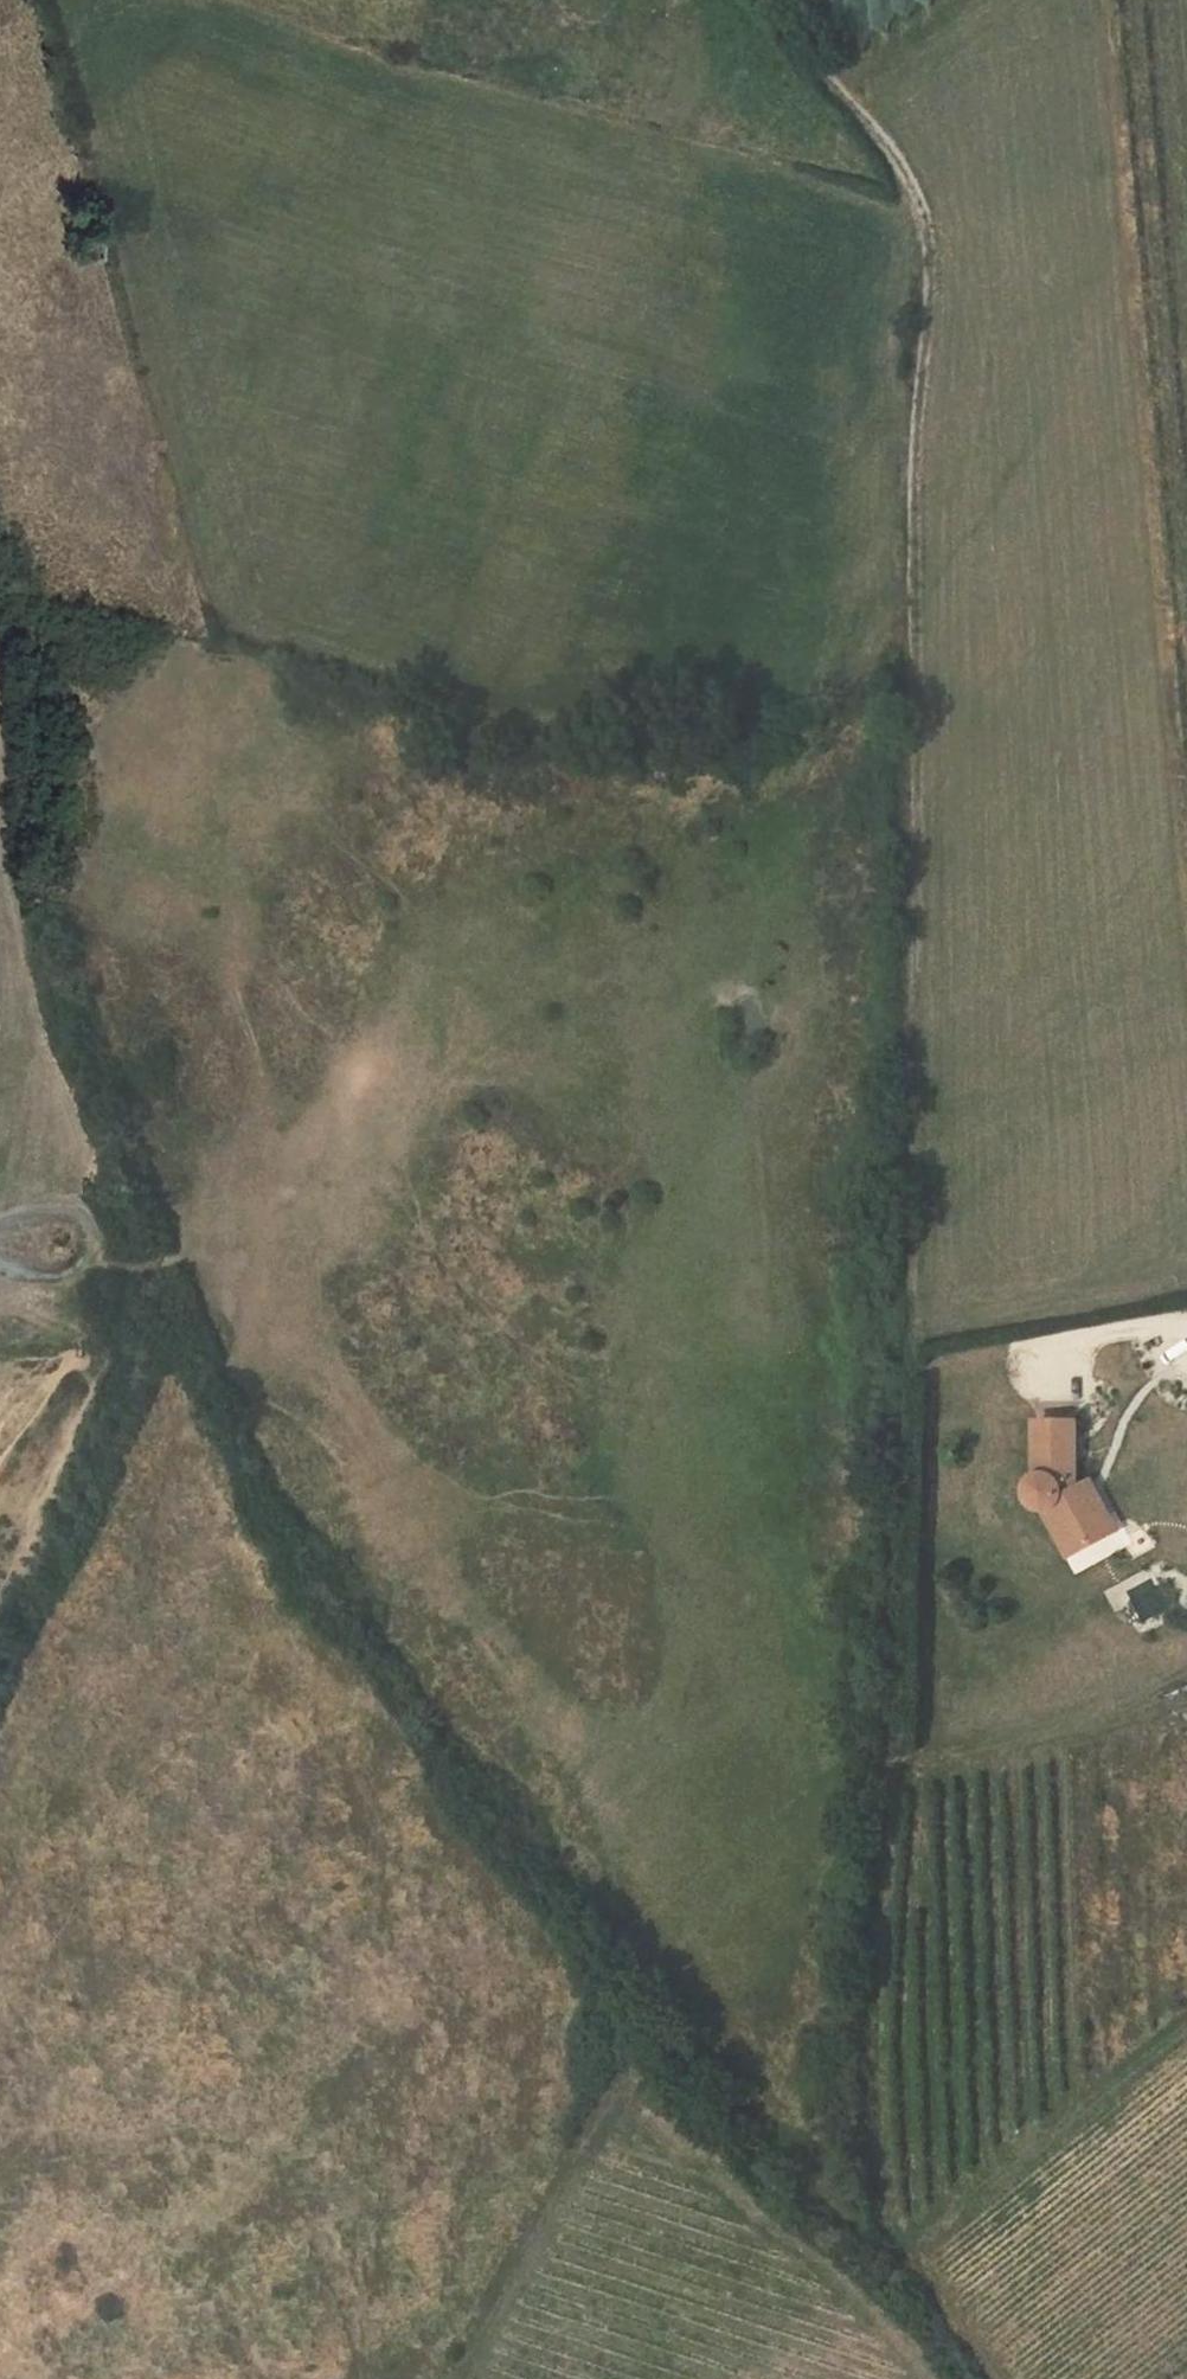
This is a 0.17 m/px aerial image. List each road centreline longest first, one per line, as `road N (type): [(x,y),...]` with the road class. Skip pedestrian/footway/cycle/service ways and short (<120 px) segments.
road 1 (track): [(763,0),(894,155),(929,239),(915,423),(916,872),(903,1353),(914,1373),(943,1388),(983,1393),(1045,1380),(1085,1340),(1131,1327),(1186,1330)]
road 2 (track): [(0,1263),(44,1276),(76,1266),(86,1244),(81,1226),(59,1214),(0,1218)]

